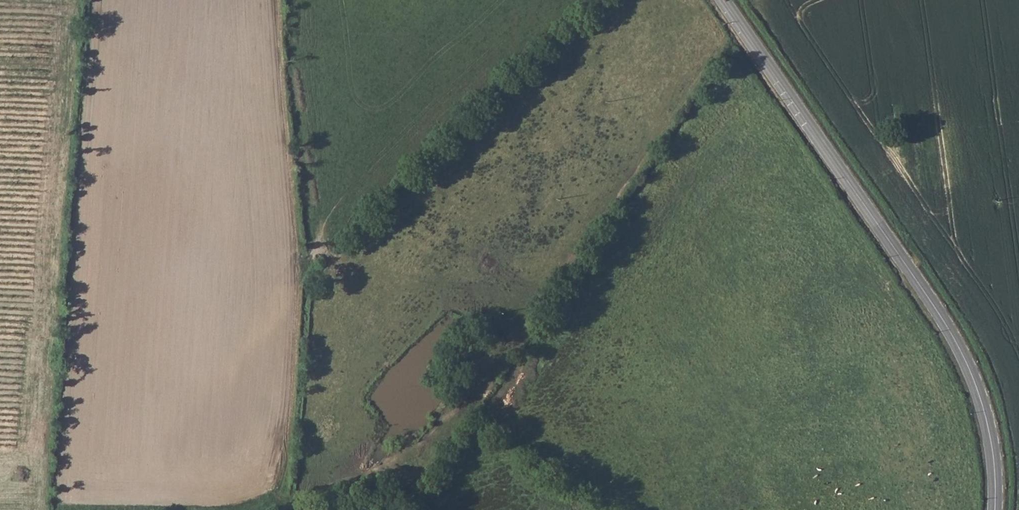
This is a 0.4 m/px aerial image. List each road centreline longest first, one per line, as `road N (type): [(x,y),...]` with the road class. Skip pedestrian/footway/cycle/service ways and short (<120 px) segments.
road 1 (secondary): [(720,0),(954,340),(989,435),(994,509)]

